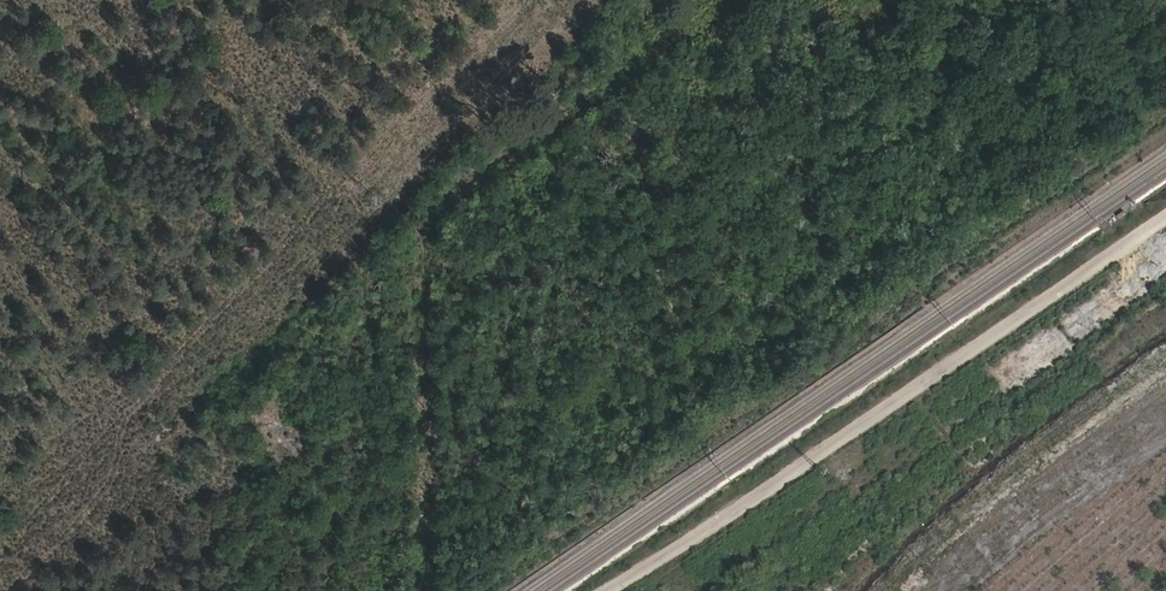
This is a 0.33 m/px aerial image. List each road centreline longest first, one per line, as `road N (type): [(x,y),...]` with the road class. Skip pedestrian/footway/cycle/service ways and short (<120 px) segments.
road 1 (track): [(1165,218),(609,590)]

